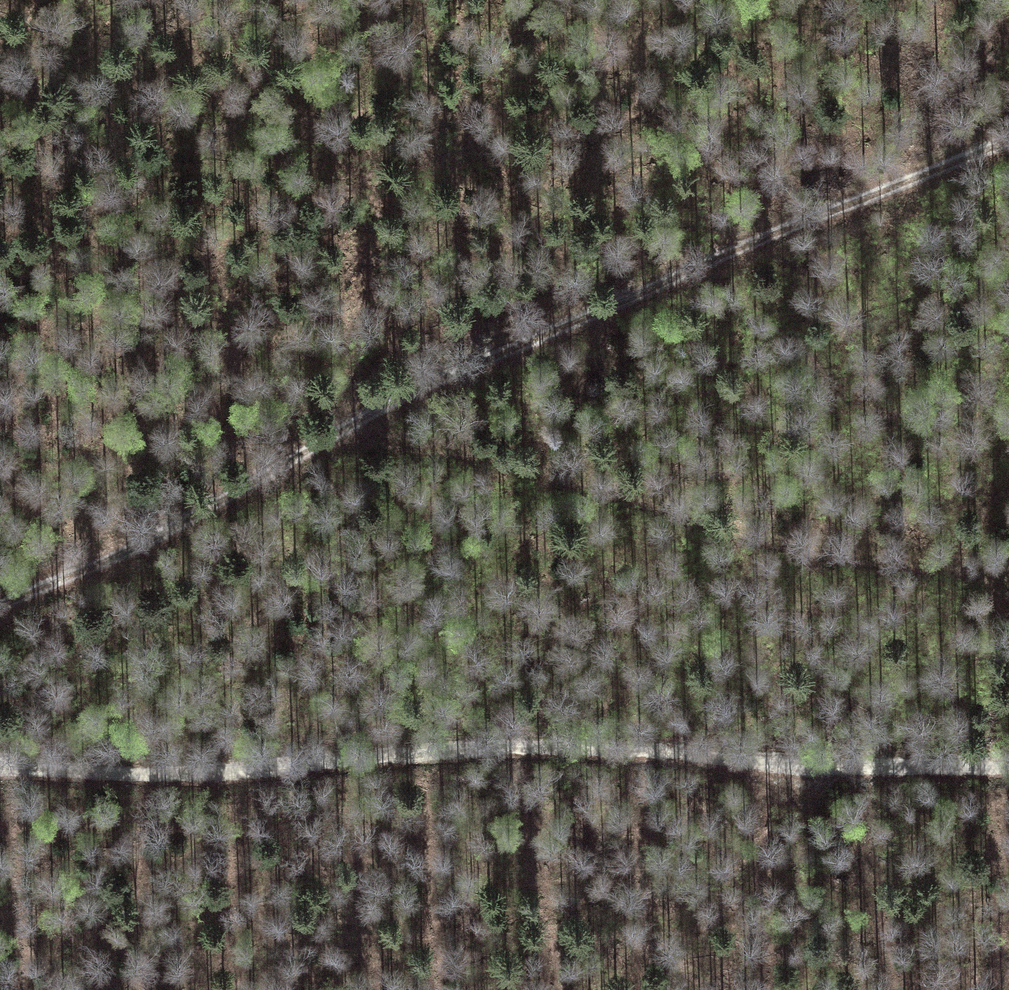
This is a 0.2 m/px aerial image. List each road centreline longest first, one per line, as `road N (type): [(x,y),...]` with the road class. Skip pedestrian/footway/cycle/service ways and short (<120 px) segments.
road 1 (track): [(0,605),(214,507),(374,410),(487,354),(1008,140)]
road 2 (track): [(1008,768),(777,767),(598,749),(173,776),(0,768)]
road 3 (track): [(347,426),(590,478),(759,537),(1008,569)]

